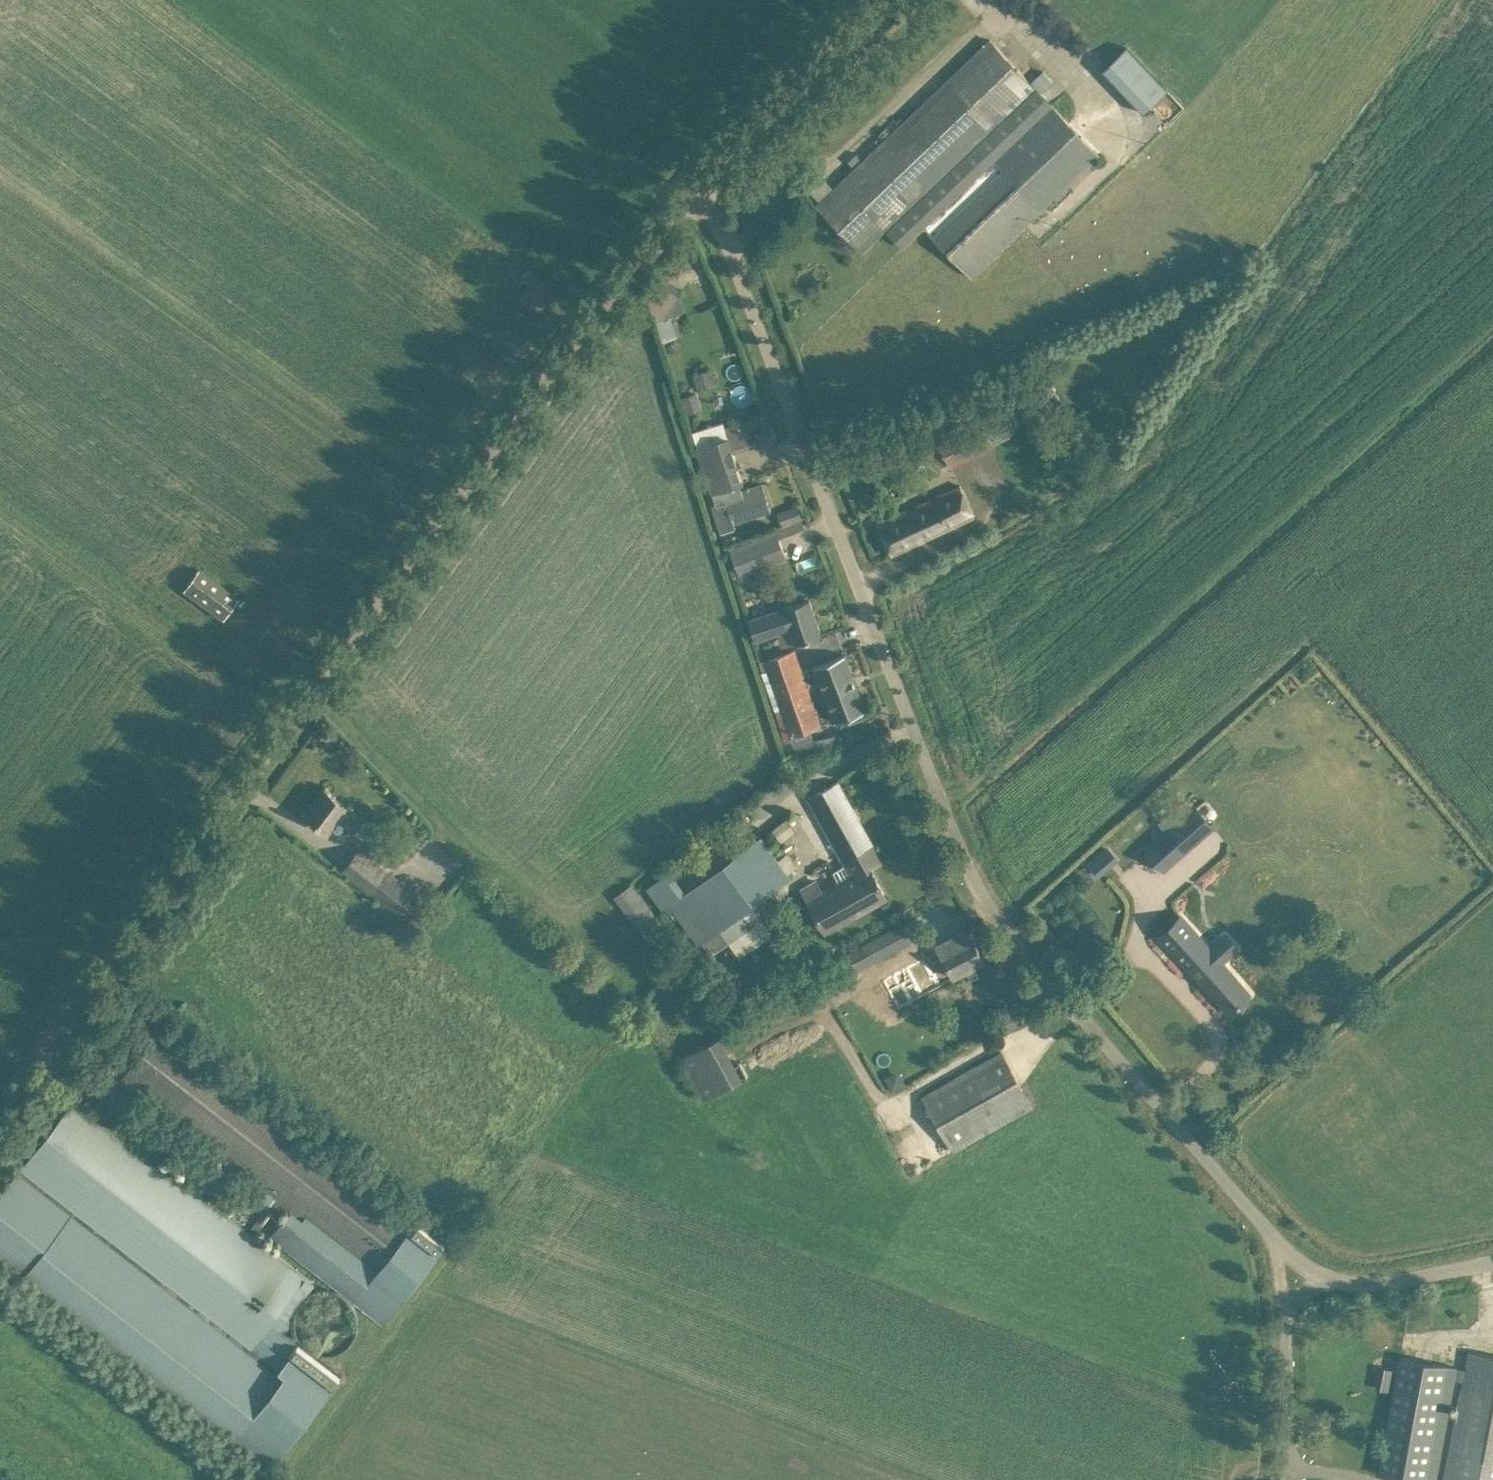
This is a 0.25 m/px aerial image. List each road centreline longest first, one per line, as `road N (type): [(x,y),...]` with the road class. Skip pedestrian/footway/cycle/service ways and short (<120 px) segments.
road 1 (unclassified): [(1492,1262),(1380,1284),(1321,1276),(1299,1263),(988,909),(946,820),(718,221),(694,187)]
road 2 (track): [(0,1105),(391,603),(639,253),(742,127),(875,0)]

